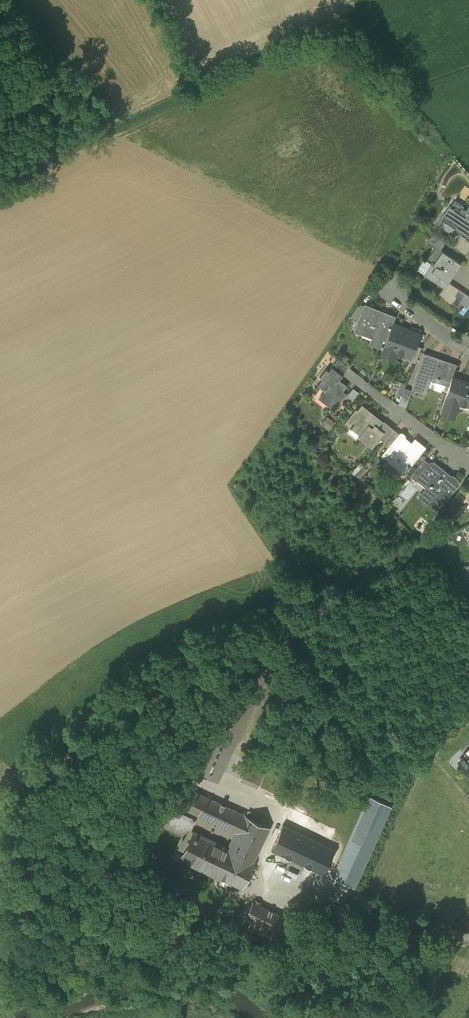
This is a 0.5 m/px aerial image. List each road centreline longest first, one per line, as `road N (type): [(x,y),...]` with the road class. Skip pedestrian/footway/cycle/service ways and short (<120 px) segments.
road 1 (track): [(170,796),(60,818),(0,786)]
road 2 (residential): [(468,936),(346,899)]
road 3 (residential): [(468,463),(369,389)]

